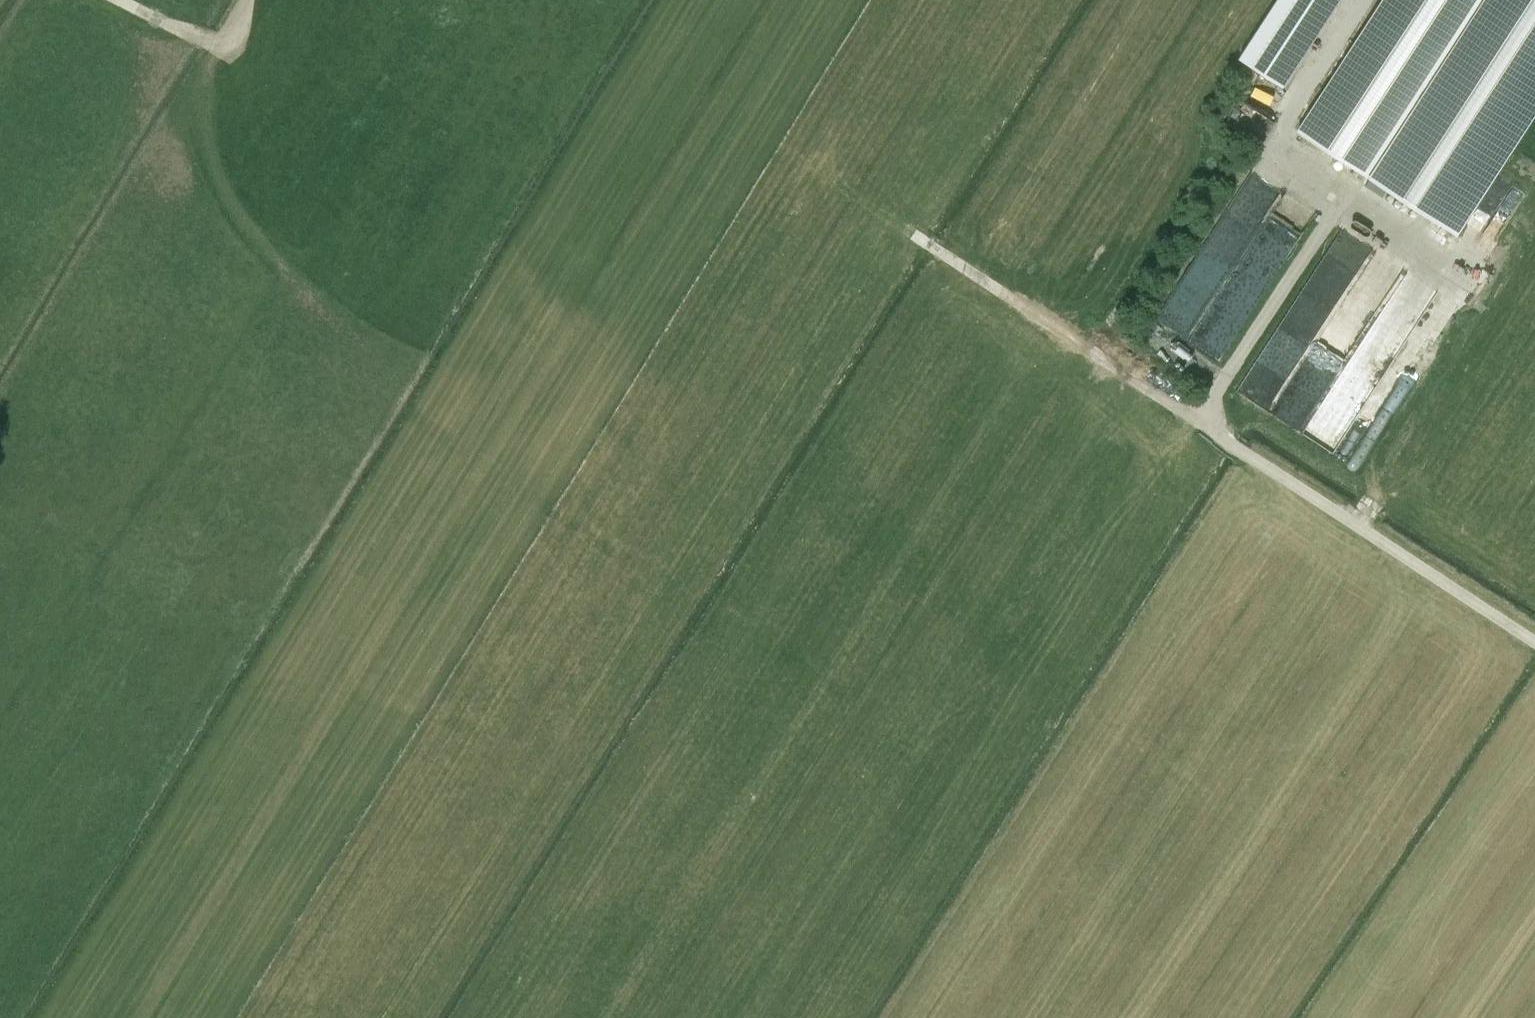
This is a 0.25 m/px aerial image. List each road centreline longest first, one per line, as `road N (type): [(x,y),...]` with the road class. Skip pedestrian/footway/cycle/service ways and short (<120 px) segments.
road 1 (track): [(1534,644),(1194,423),(1351,191),(1274,141),(1365,0)]
road 2 (track): [(122,0),(202,40),(225,41),(249,0)]

